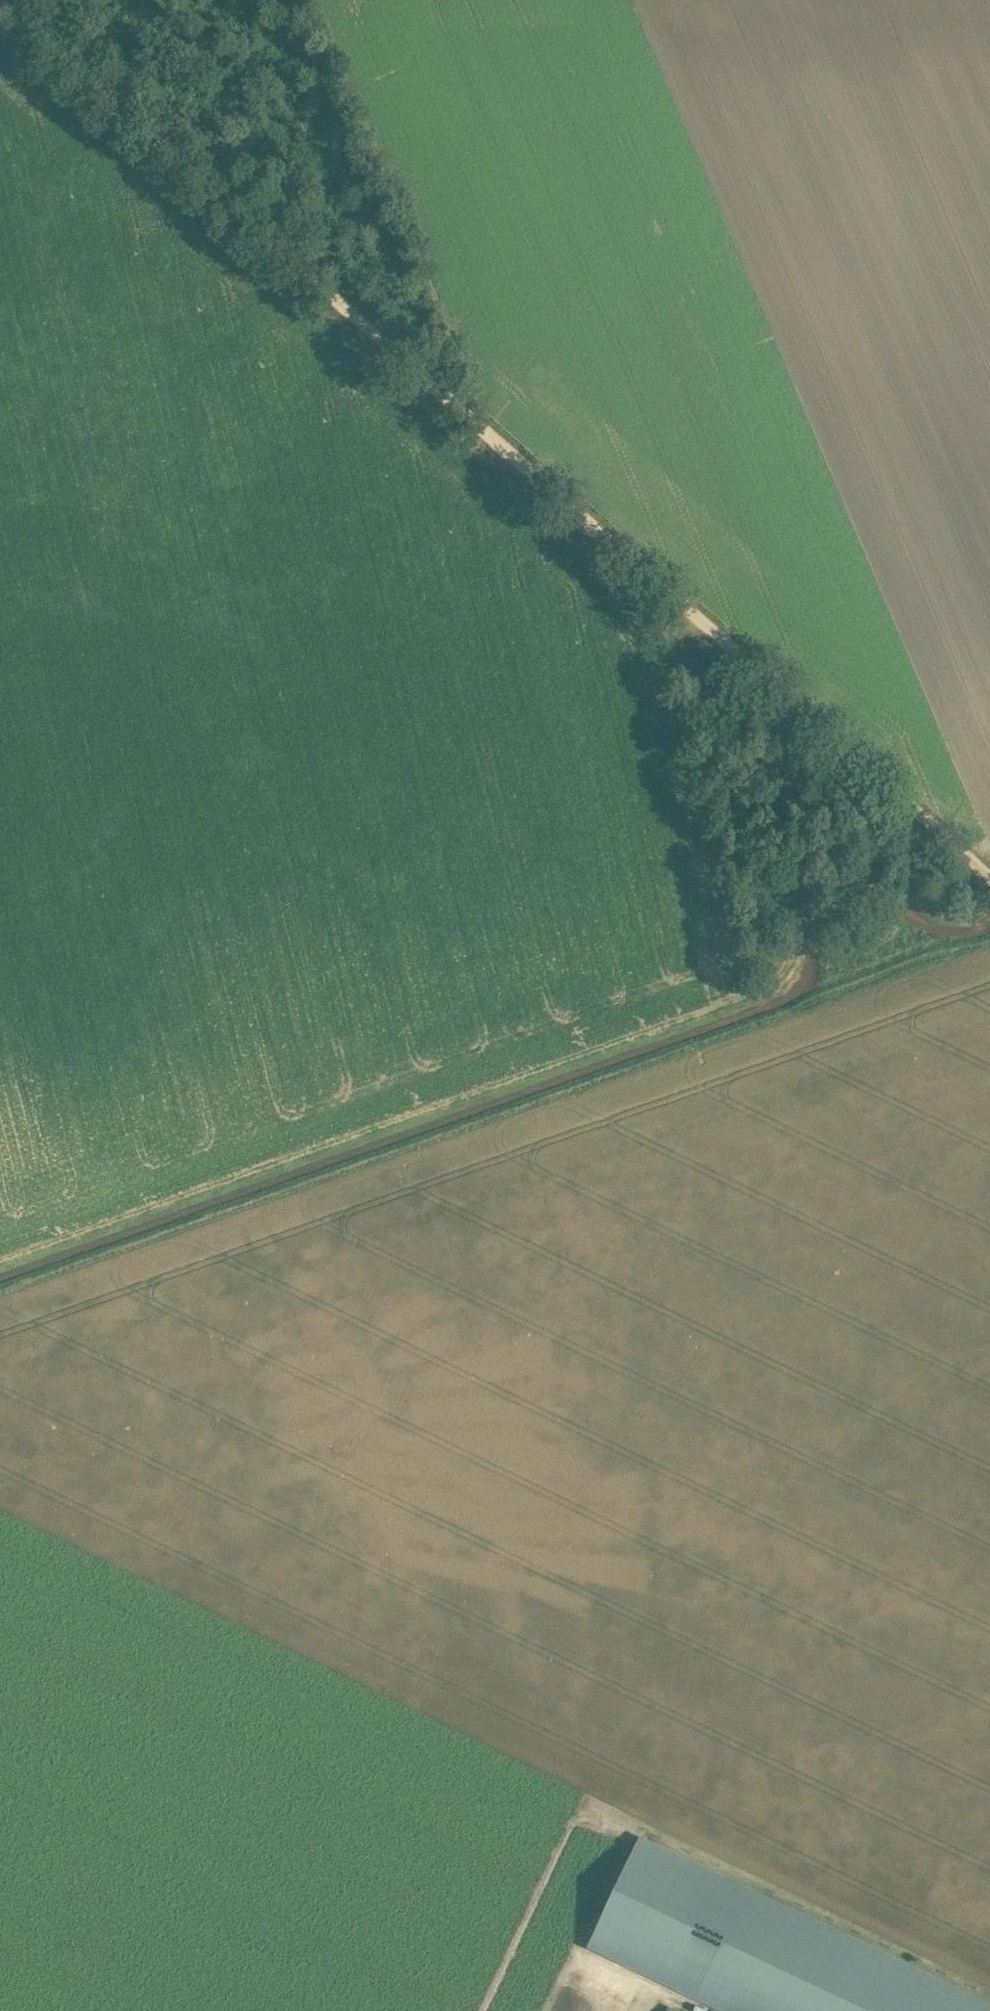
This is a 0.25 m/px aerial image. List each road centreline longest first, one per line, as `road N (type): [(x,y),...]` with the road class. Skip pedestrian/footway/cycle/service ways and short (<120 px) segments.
road 1 (track): [(989,876),(4,0)]

